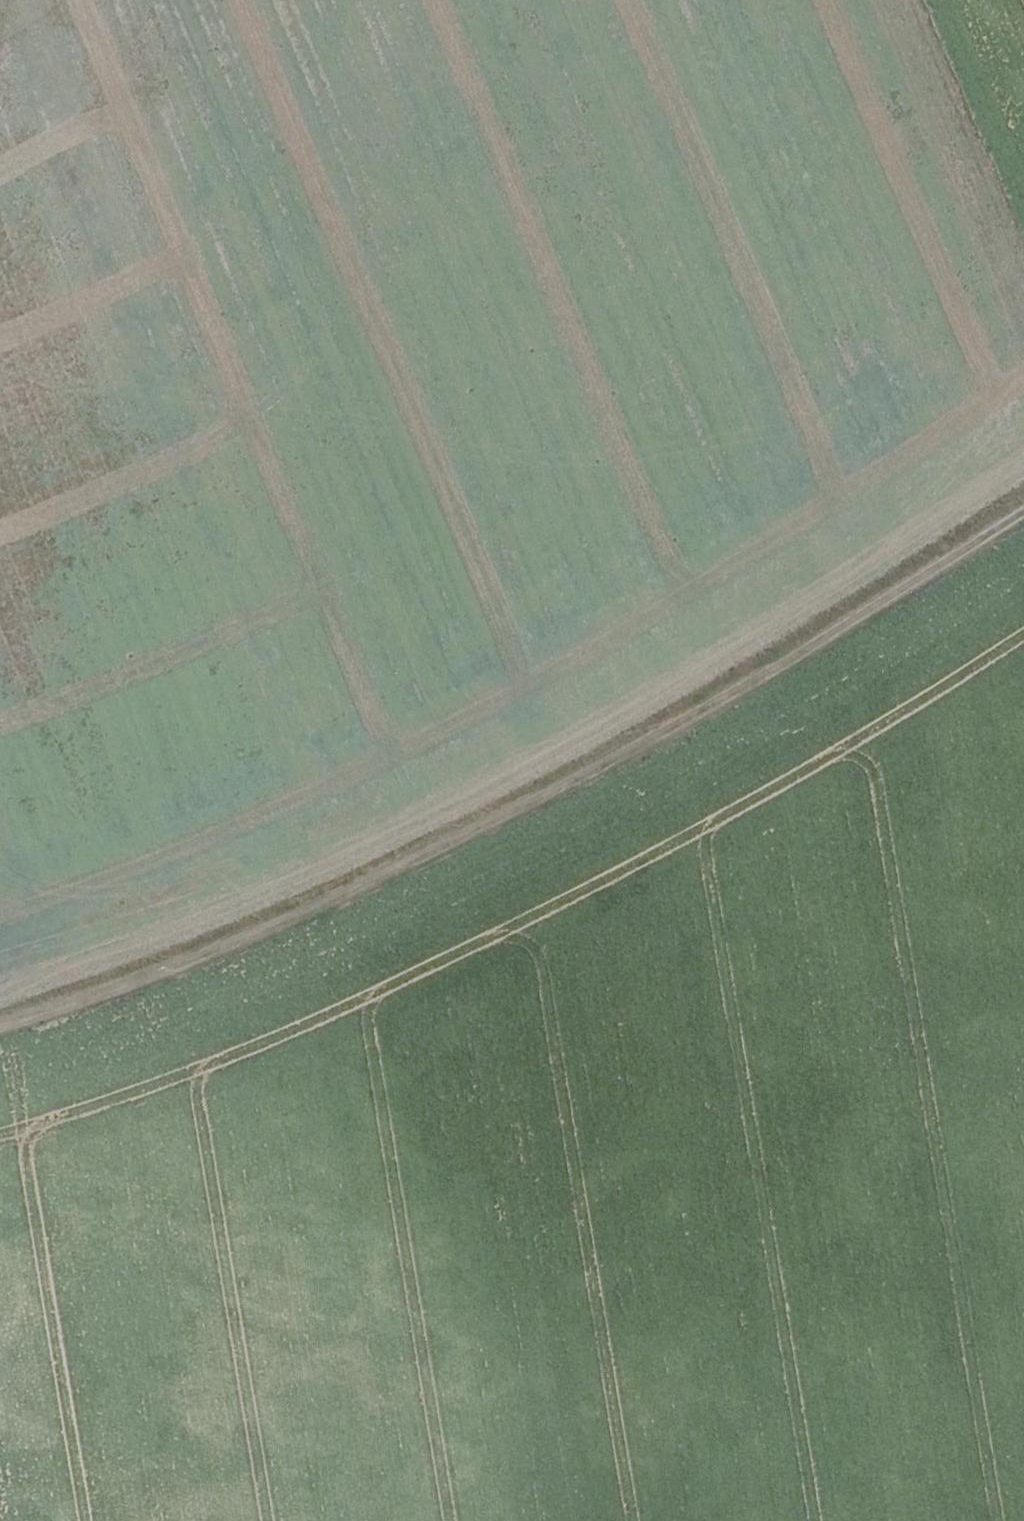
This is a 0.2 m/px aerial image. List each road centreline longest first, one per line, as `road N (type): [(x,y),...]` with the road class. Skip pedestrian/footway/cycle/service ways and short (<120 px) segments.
road 1 (track): [(1023,502),(735,683),(346,884),(145,970),(0,1019)]

